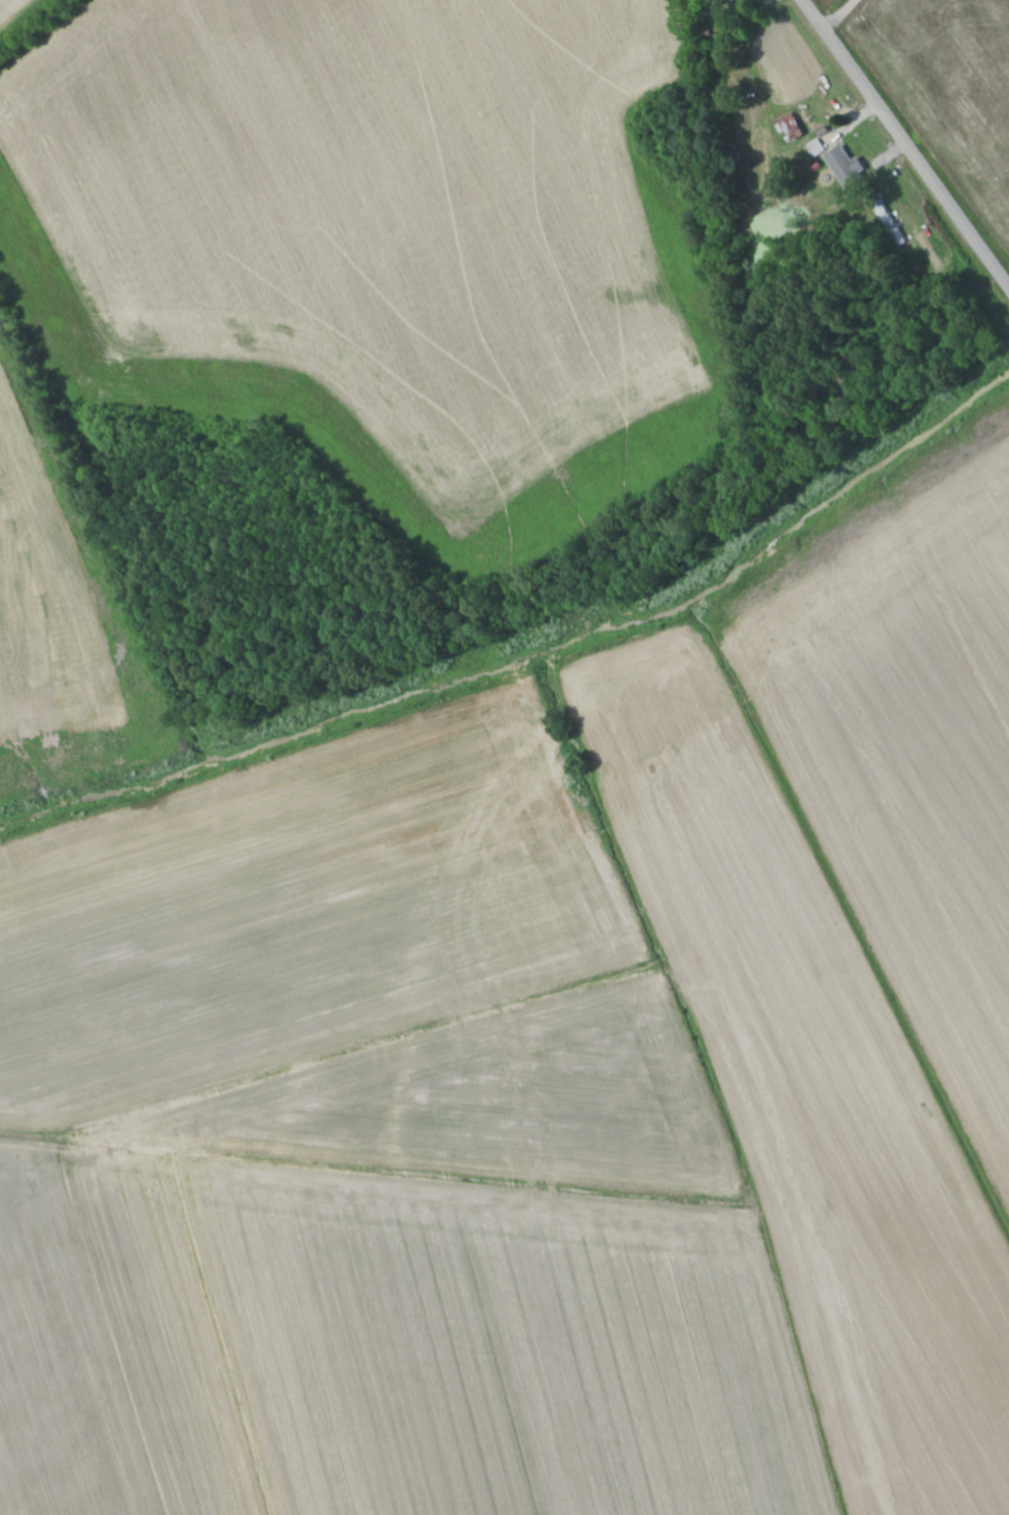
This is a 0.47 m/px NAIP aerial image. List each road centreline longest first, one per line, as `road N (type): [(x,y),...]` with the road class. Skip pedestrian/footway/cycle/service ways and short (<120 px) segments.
road 1 (secondary): [(1008,289),(800,0)]

